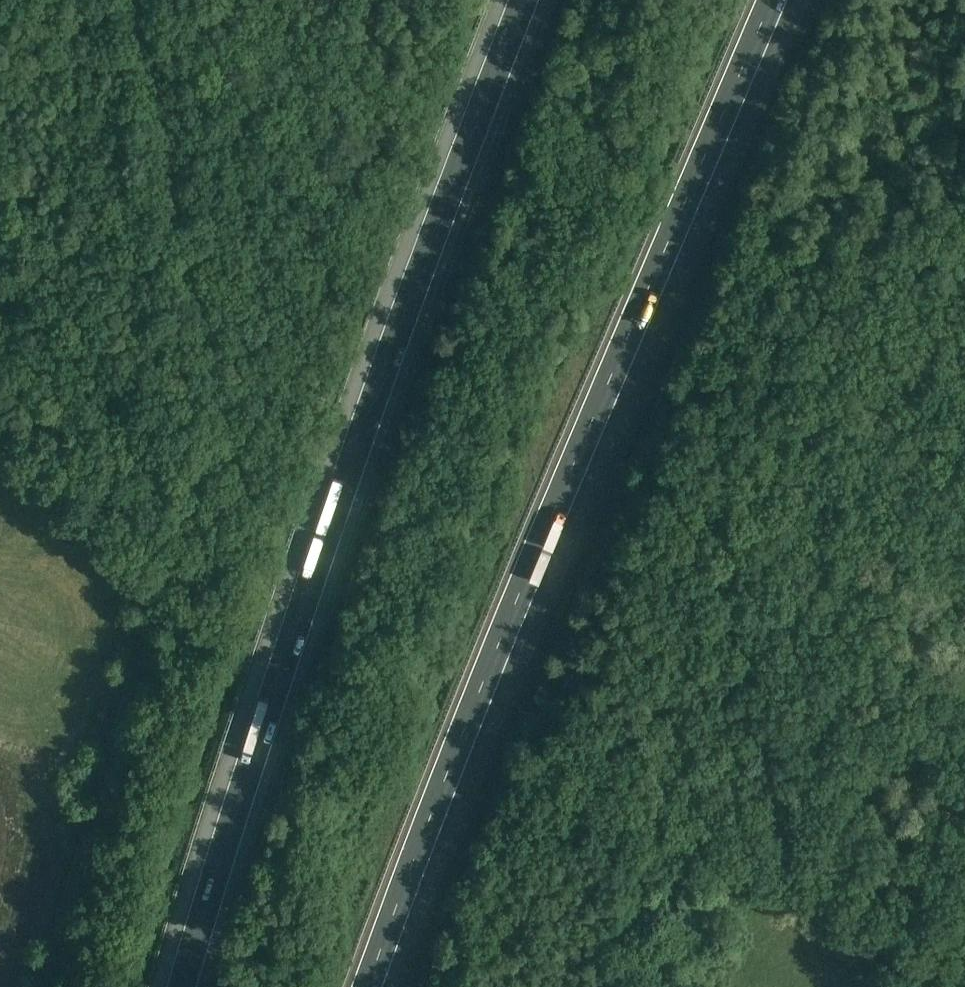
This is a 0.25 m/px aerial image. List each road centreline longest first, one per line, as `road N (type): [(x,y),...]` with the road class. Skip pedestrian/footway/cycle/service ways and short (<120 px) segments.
road 1 (motorway): [(373,986),(491,681),(779,0)]
road 2 (motorway): [(525,0),(385,369),(183,986)]
road 3 (track): [(151,0),(163,122),(224,349),(225,418),(154,592),(45,986)]
road 4 (track): [(930,986),(916,954),(890,925),(671,825)]

